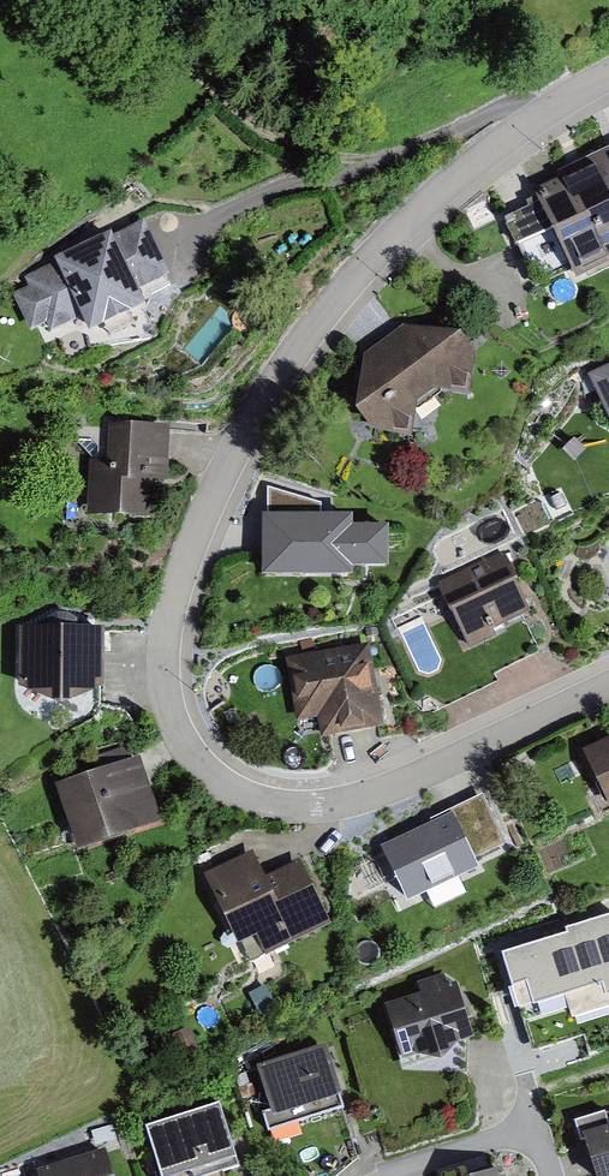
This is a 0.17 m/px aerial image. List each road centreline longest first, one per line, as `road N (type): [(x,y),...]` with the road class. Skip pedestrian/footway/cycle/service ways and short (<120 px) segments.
road 1 (residential): [(608,687),(399,785),(310,807),(252,798),(209,774),(171,719),(164,674),(179,584),(212,494),(311,329),(446,185),(608,75)]
road 2 (track): [(528,124),(516,108),(499,109),(399,154),(335,156),(301,147),(215,89),(123,0)]
road 3 (residential): [(383,1175),(536,1126)]

